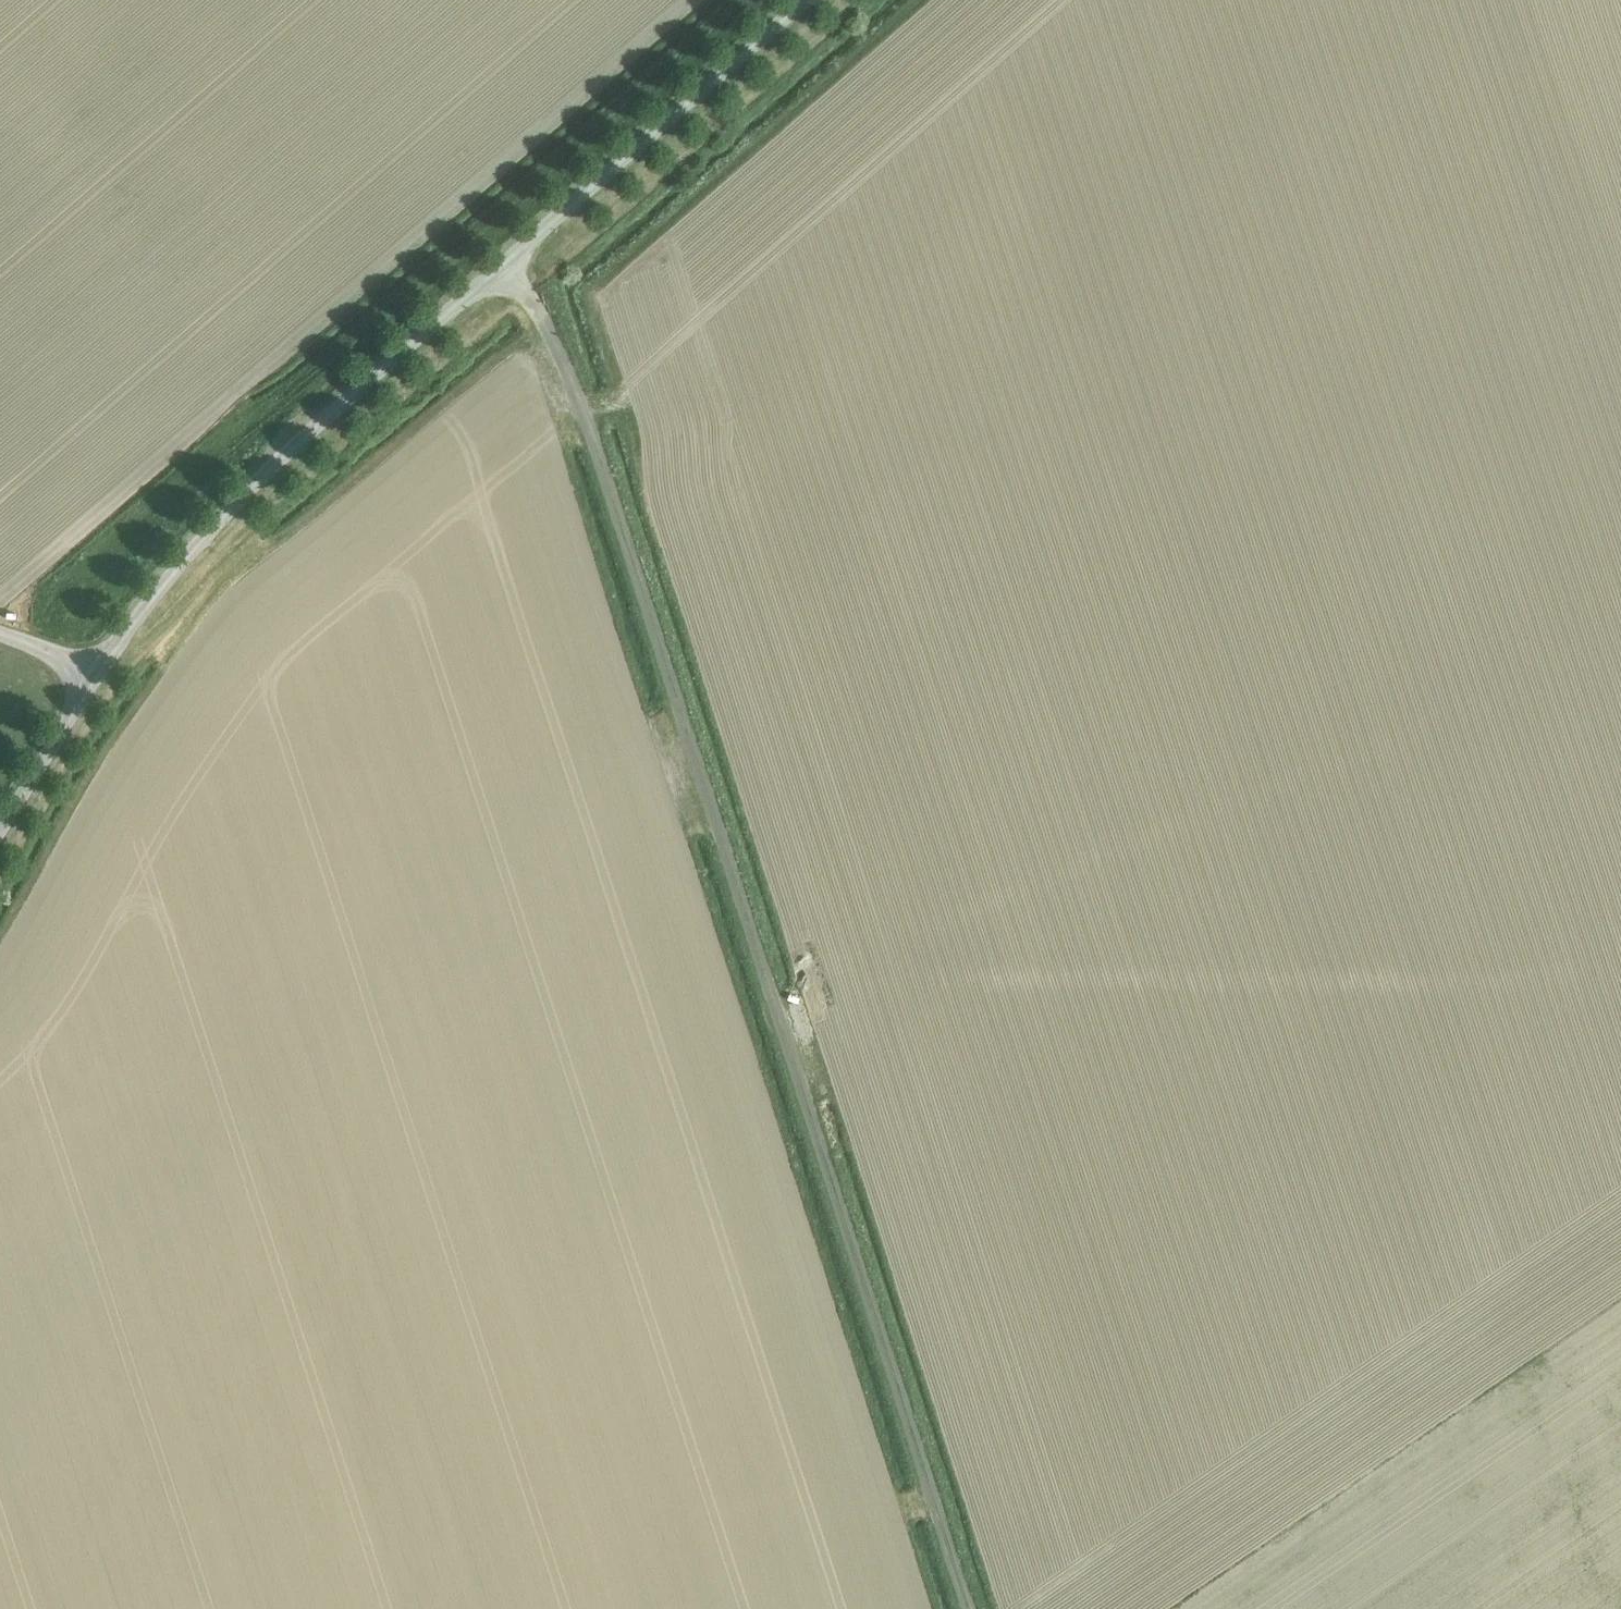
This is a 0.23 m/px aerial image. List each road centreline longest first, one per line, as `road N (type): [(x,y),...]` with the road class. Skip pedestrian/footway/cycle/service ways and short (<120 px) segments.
road 1 (track): [(969,1608),(593,438),(542,318),(502,266)]
road 2 (unclassified): [(0,825),(94,678),(222,517),(805,0)]

